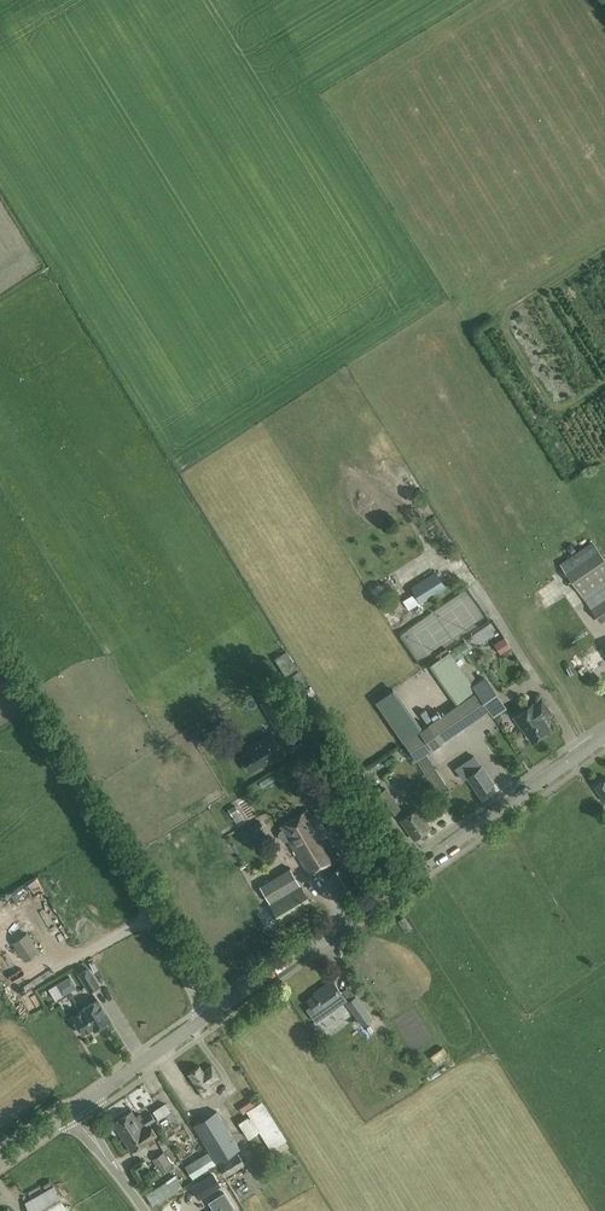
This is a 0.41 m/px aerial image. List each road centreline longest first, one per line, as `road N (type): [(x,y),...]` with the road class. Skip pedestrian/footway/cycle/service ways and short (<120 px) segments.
road 1 (tertiary): [(212,1015),(604,737)]
road 2 (unclassified): [(212,1015),(0,656)]
road 3 (tertiary): [(76,1112),(212,1015)]
road 4 (unclassified): [(145,1210),(76,1112)]

